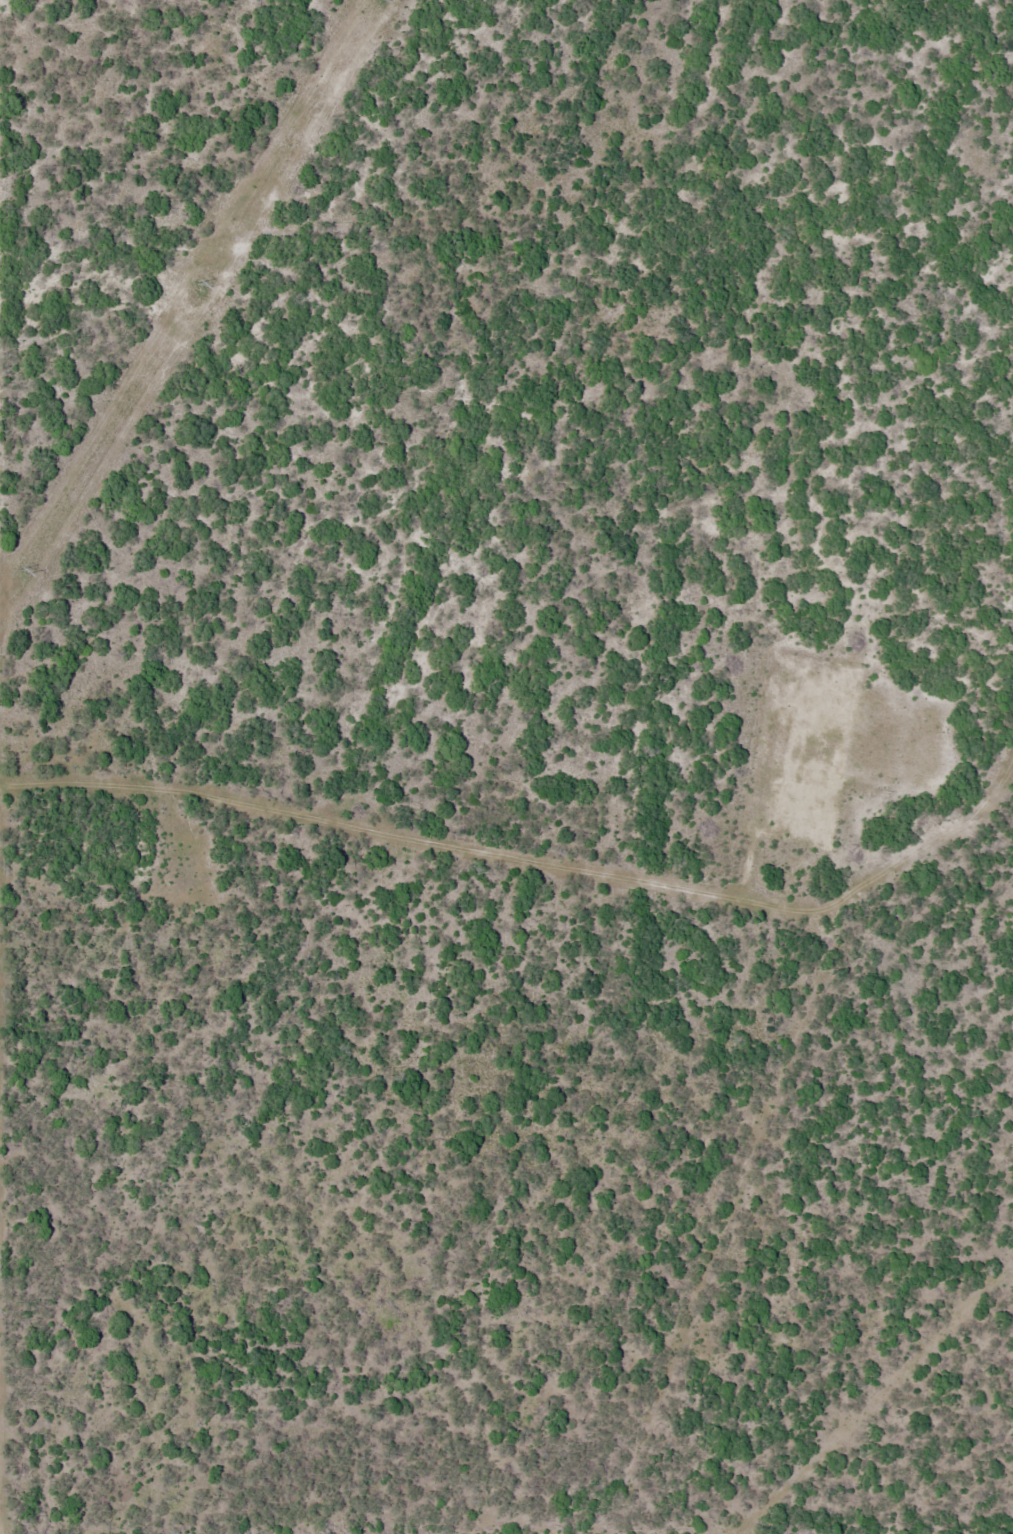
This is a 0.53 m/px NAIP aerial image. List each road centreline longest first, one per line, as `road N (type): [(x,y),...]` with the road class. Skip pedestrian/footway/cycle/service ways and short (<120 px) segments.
road 1 (residential): [(489,275),(0,279)]

